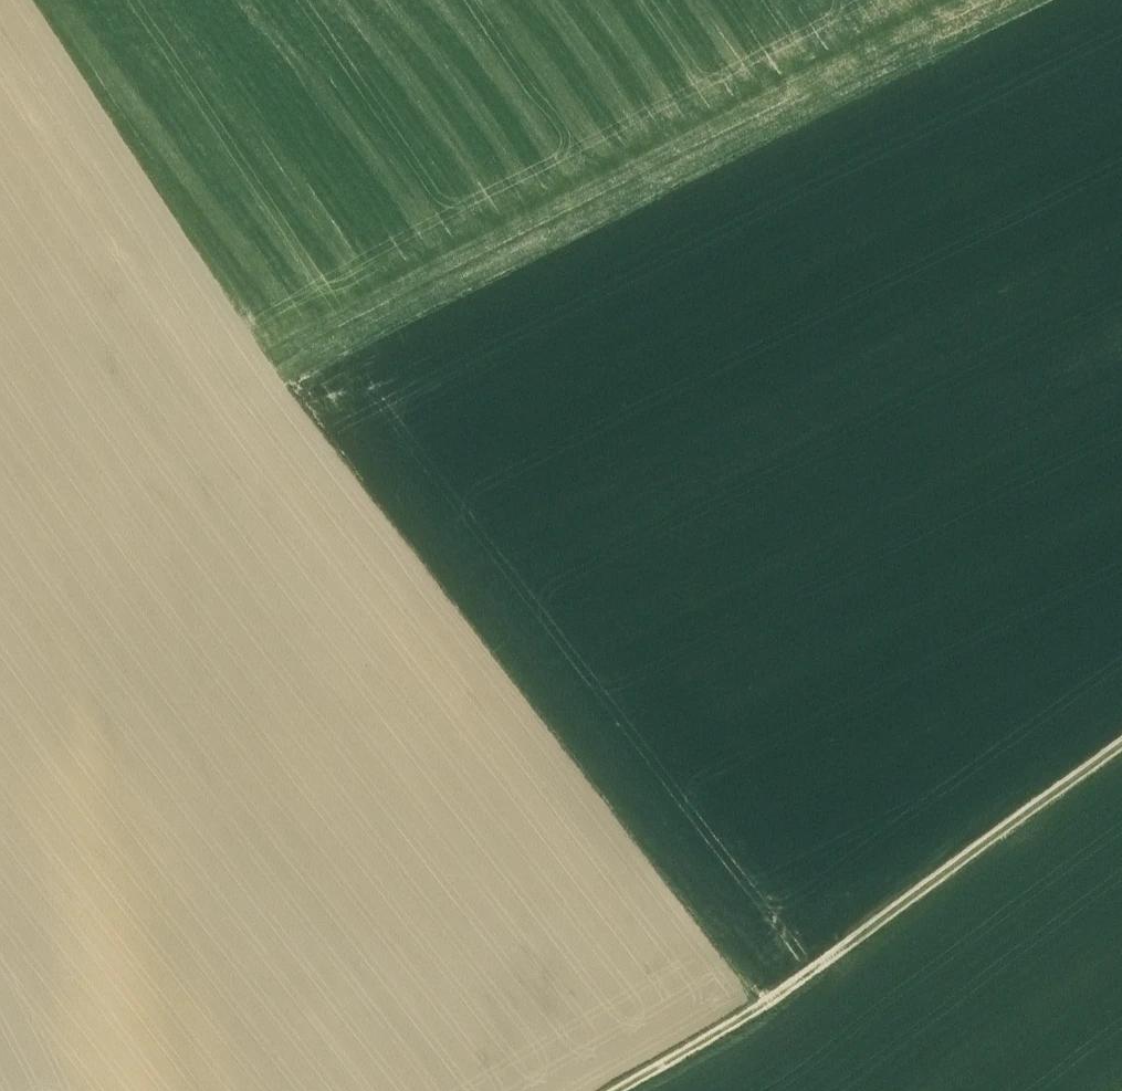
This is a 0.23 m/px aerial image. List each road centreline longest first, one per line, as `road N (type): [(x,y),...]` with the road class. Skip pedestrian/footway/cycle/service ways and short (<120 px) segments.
road 1 (track): [(615,1090),(826,960),(1121,738)]

